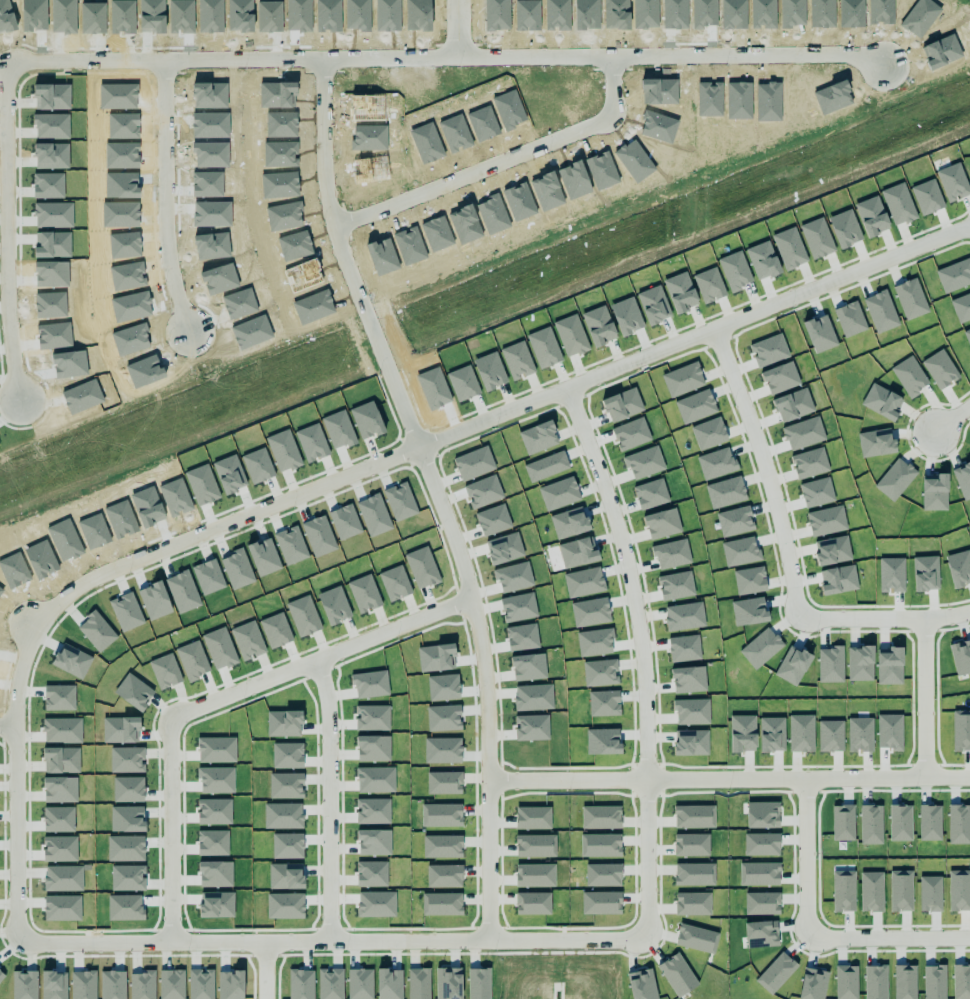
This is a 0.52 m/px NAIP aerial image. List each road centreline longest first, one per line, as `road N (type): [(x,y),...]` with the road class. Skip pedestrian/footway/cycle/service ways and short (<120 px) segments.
road 1 (residential): [(644,929),(626,941),(38,942),(23,919),(22,704),(30,652),(51,615),(113,569),(959,229),(969,231)]
road 2 (residential): [(427,445),(339,226),(329,176),(328,59),(27,62),(14,72),(12,294),(24,398)]
road 3 (residential): [(328,59),(889,61)]
road 4 (residential): [(568,389),(615,519),(635,604),(646,691),(644,929)]
road 5 (residential): [(179,942),(176,738),(183,719),(477,597)]
road 6 (residential): [(494,941),(492,671),(477,597),(427,445)]
road 7 (residential): [(493,777),(969,778)]
road 8 (residential): [(715,329),(786,544),(793,597),(806,616),(923,619),(969,611)]
road 9 (residential): [(616,57),(618,103),(607,121),(339,226)]
road 10 (residential): [(804,779),(810,933),(969,938)]
road 11 (residential): [(321,661),(333,706),(338,942)]
road 12 (residential): [(169,60),(172,242),(194,329)]
road 13 (residential): [(922,778),(923,619)]

